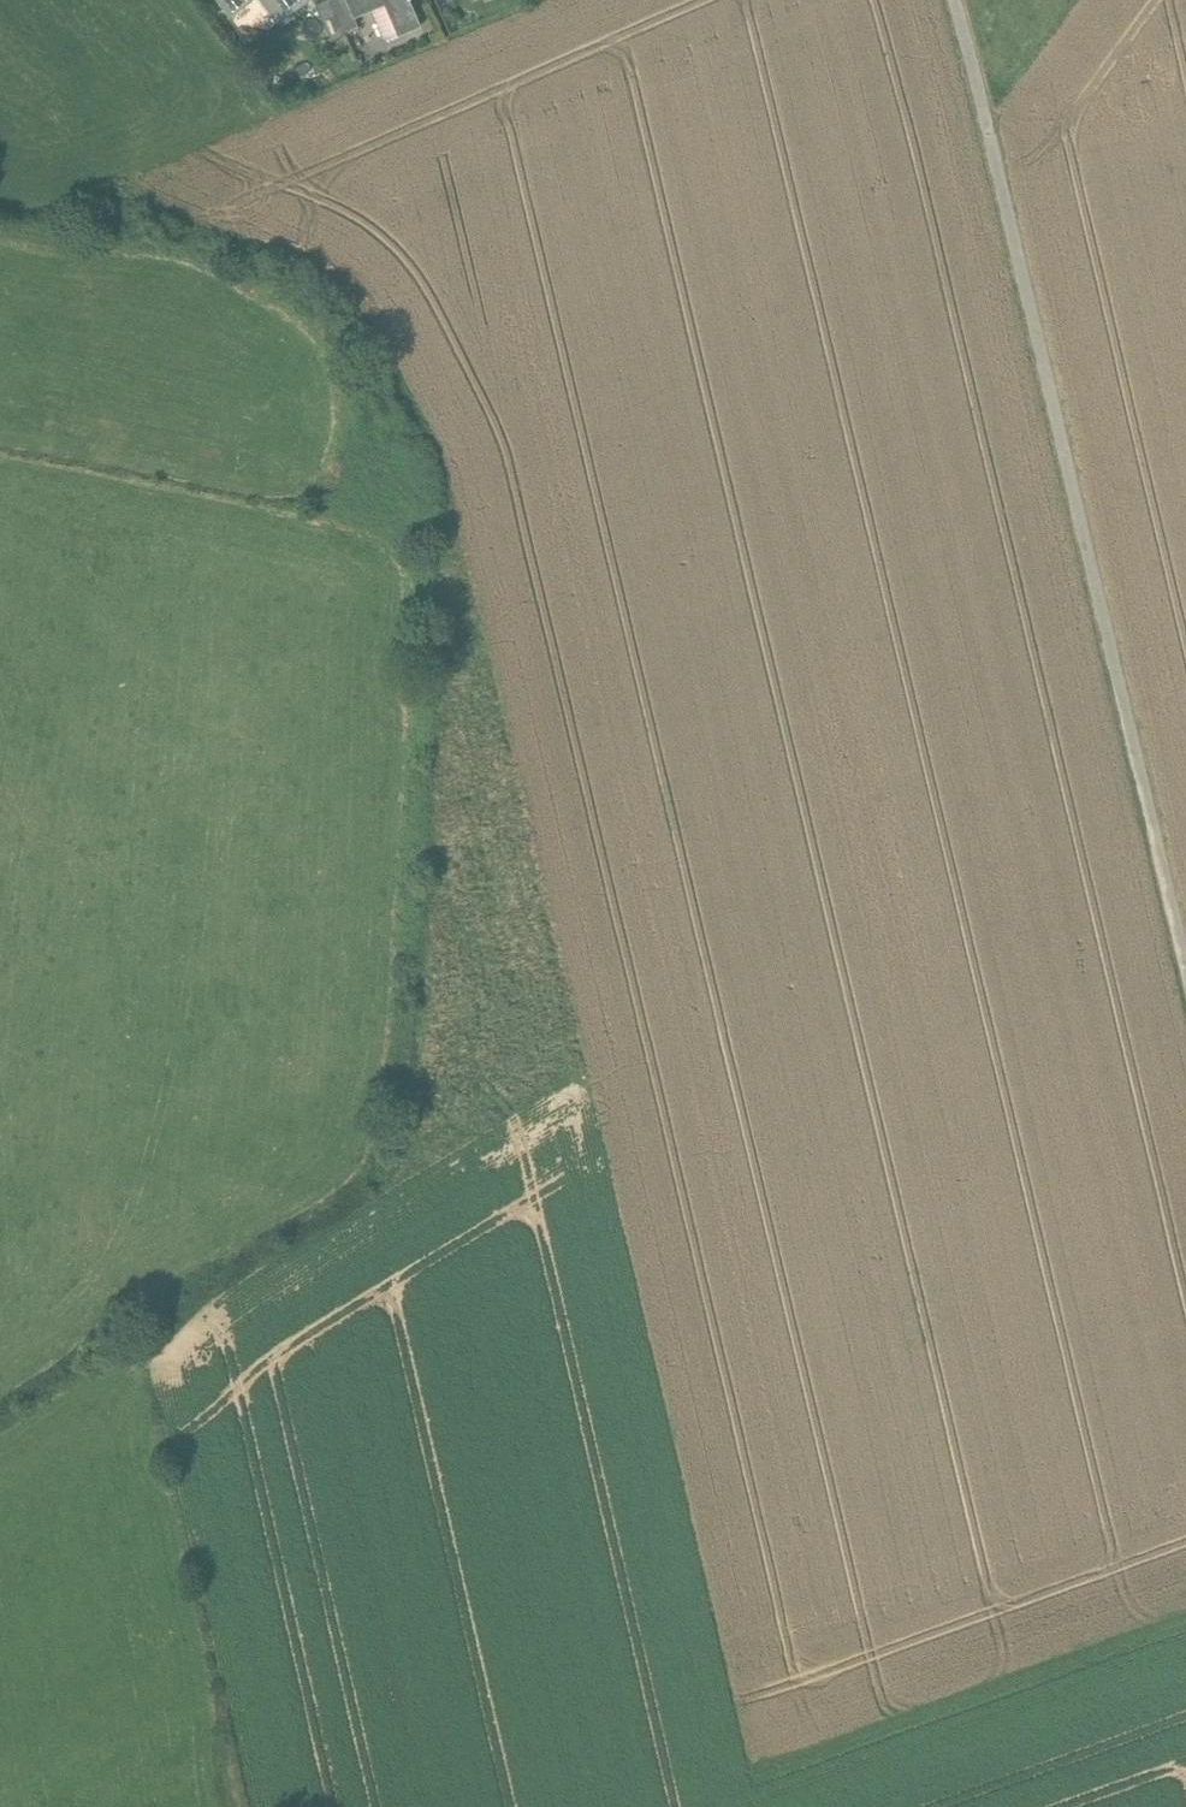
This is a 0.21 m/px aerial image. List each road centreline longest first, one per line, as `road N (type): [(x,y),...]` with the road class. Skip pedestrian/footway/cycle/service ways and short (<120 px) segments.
road 1 (track): [(1185,963),(952,0)]

